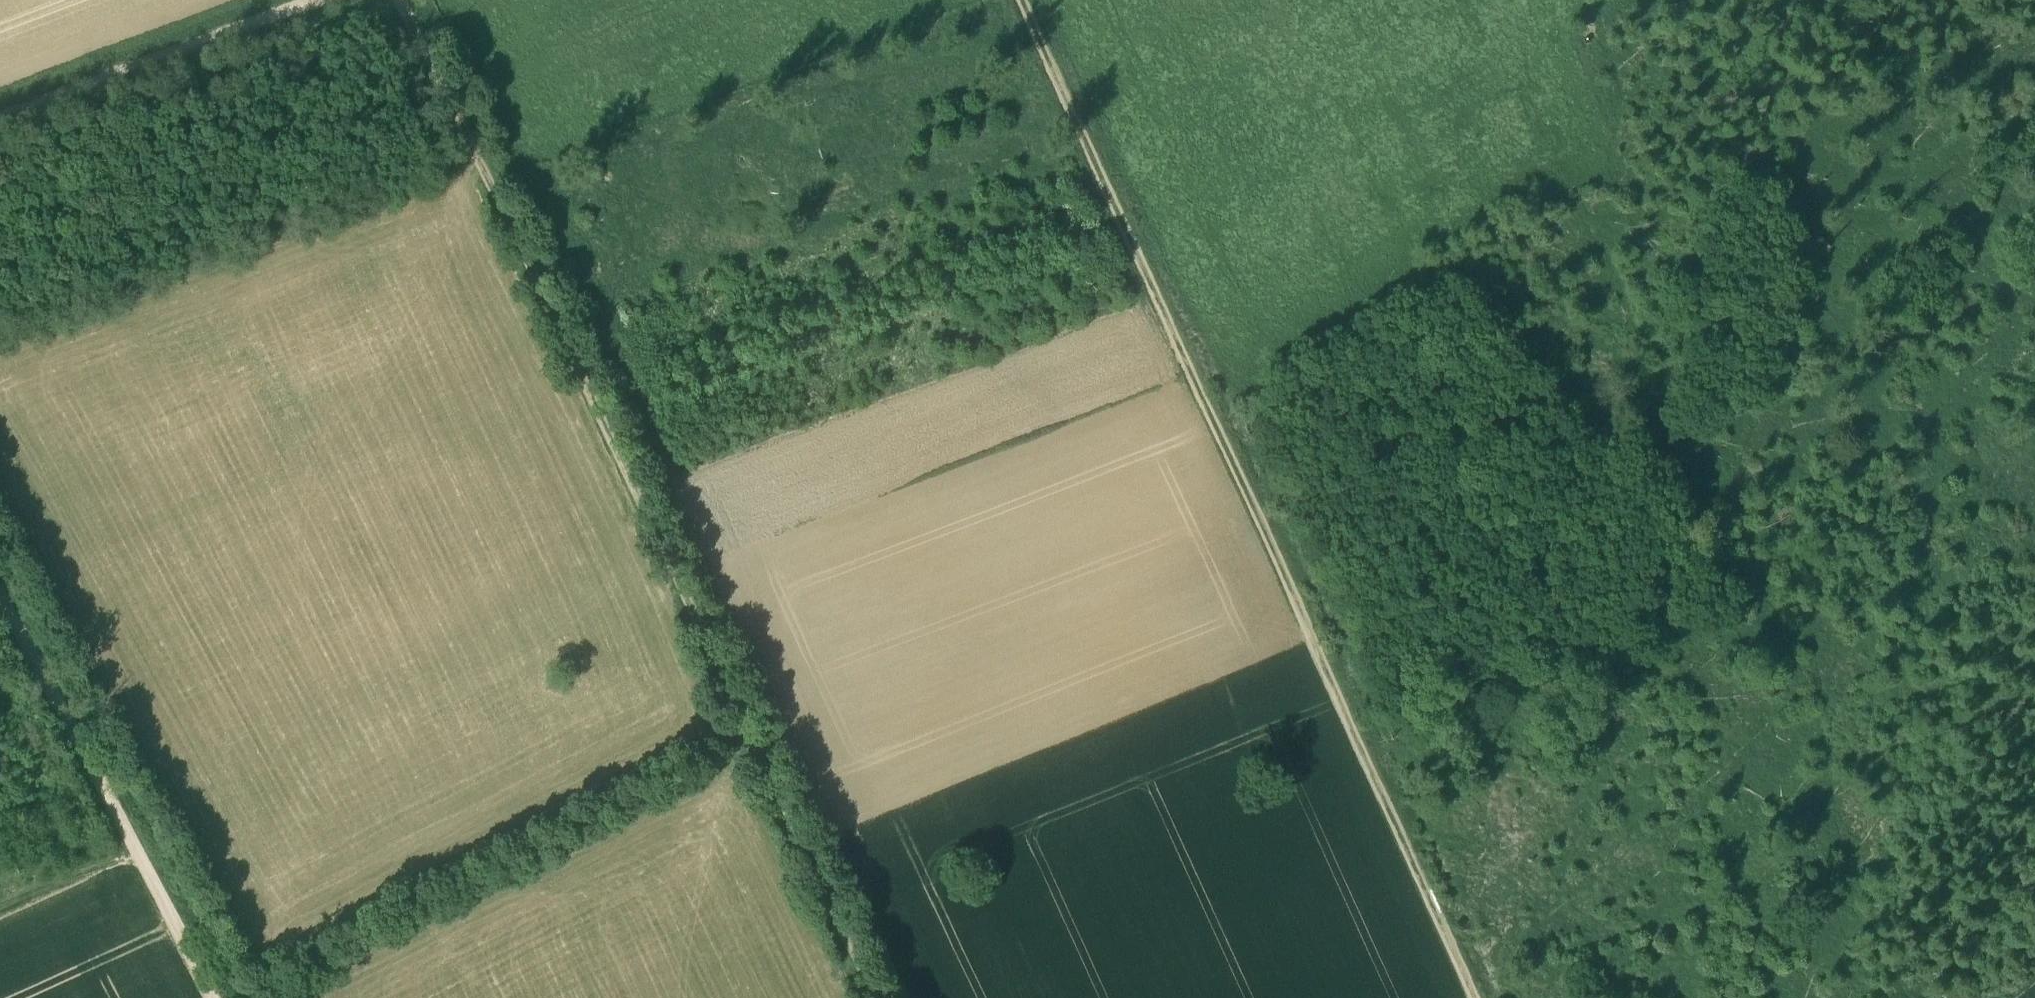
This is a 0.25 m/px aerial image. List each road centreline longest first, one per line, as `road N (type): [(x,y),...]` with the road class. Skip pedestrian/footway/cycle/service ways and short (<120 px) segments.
road 1 (track): [(1022,0),(1472,997)]
road 2 (track): [(588,389),(877,997)]
road 3 (track): [(217,997),(0,591)]
road 4 (track): [(0,117),(311,0)]

